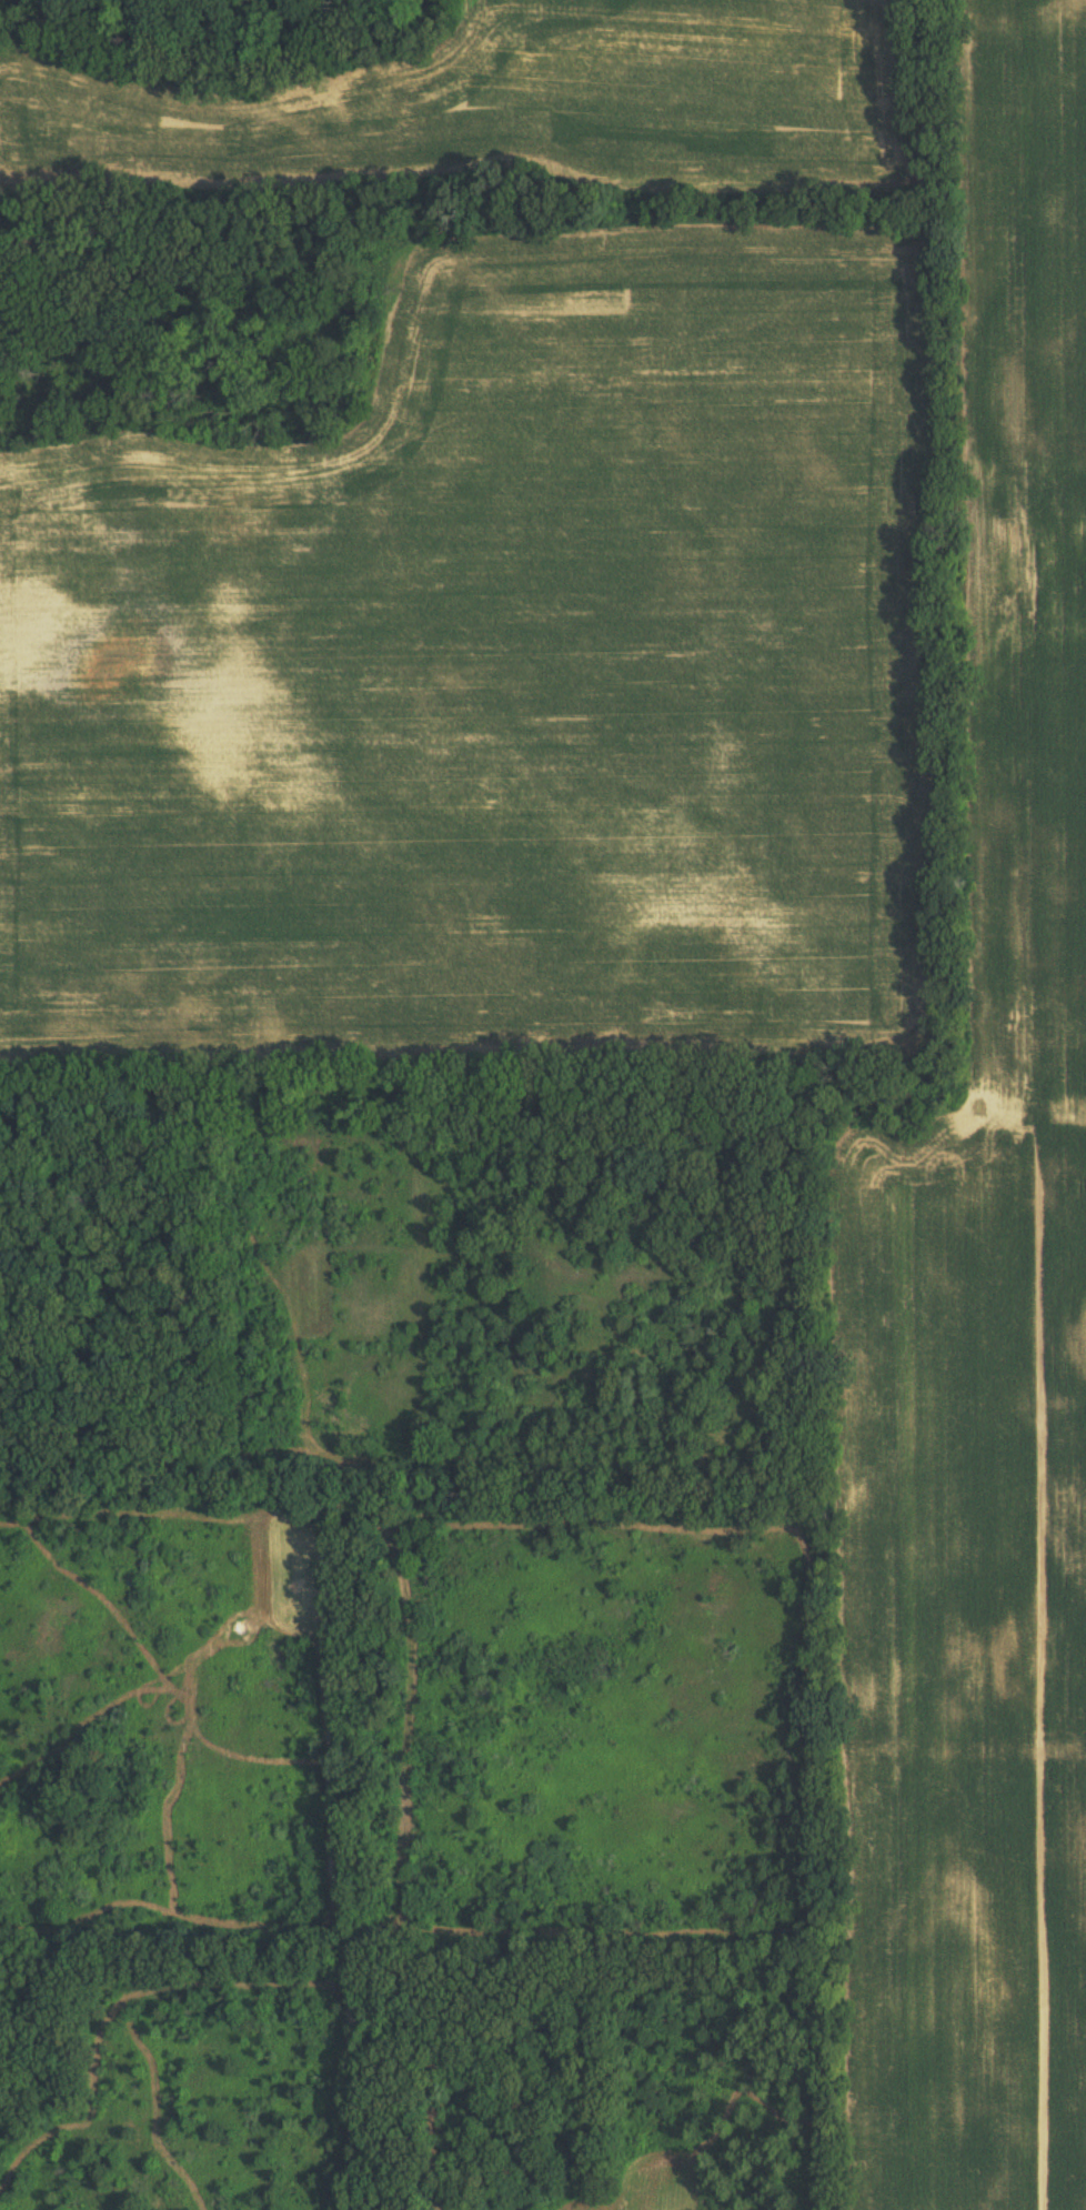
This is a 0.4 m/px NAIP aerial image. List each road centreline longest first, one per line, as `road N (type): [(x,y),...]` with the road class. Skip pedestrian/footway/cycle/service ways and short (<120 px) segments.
road 1 (residential): [(0,1092),(1085,1095)]

